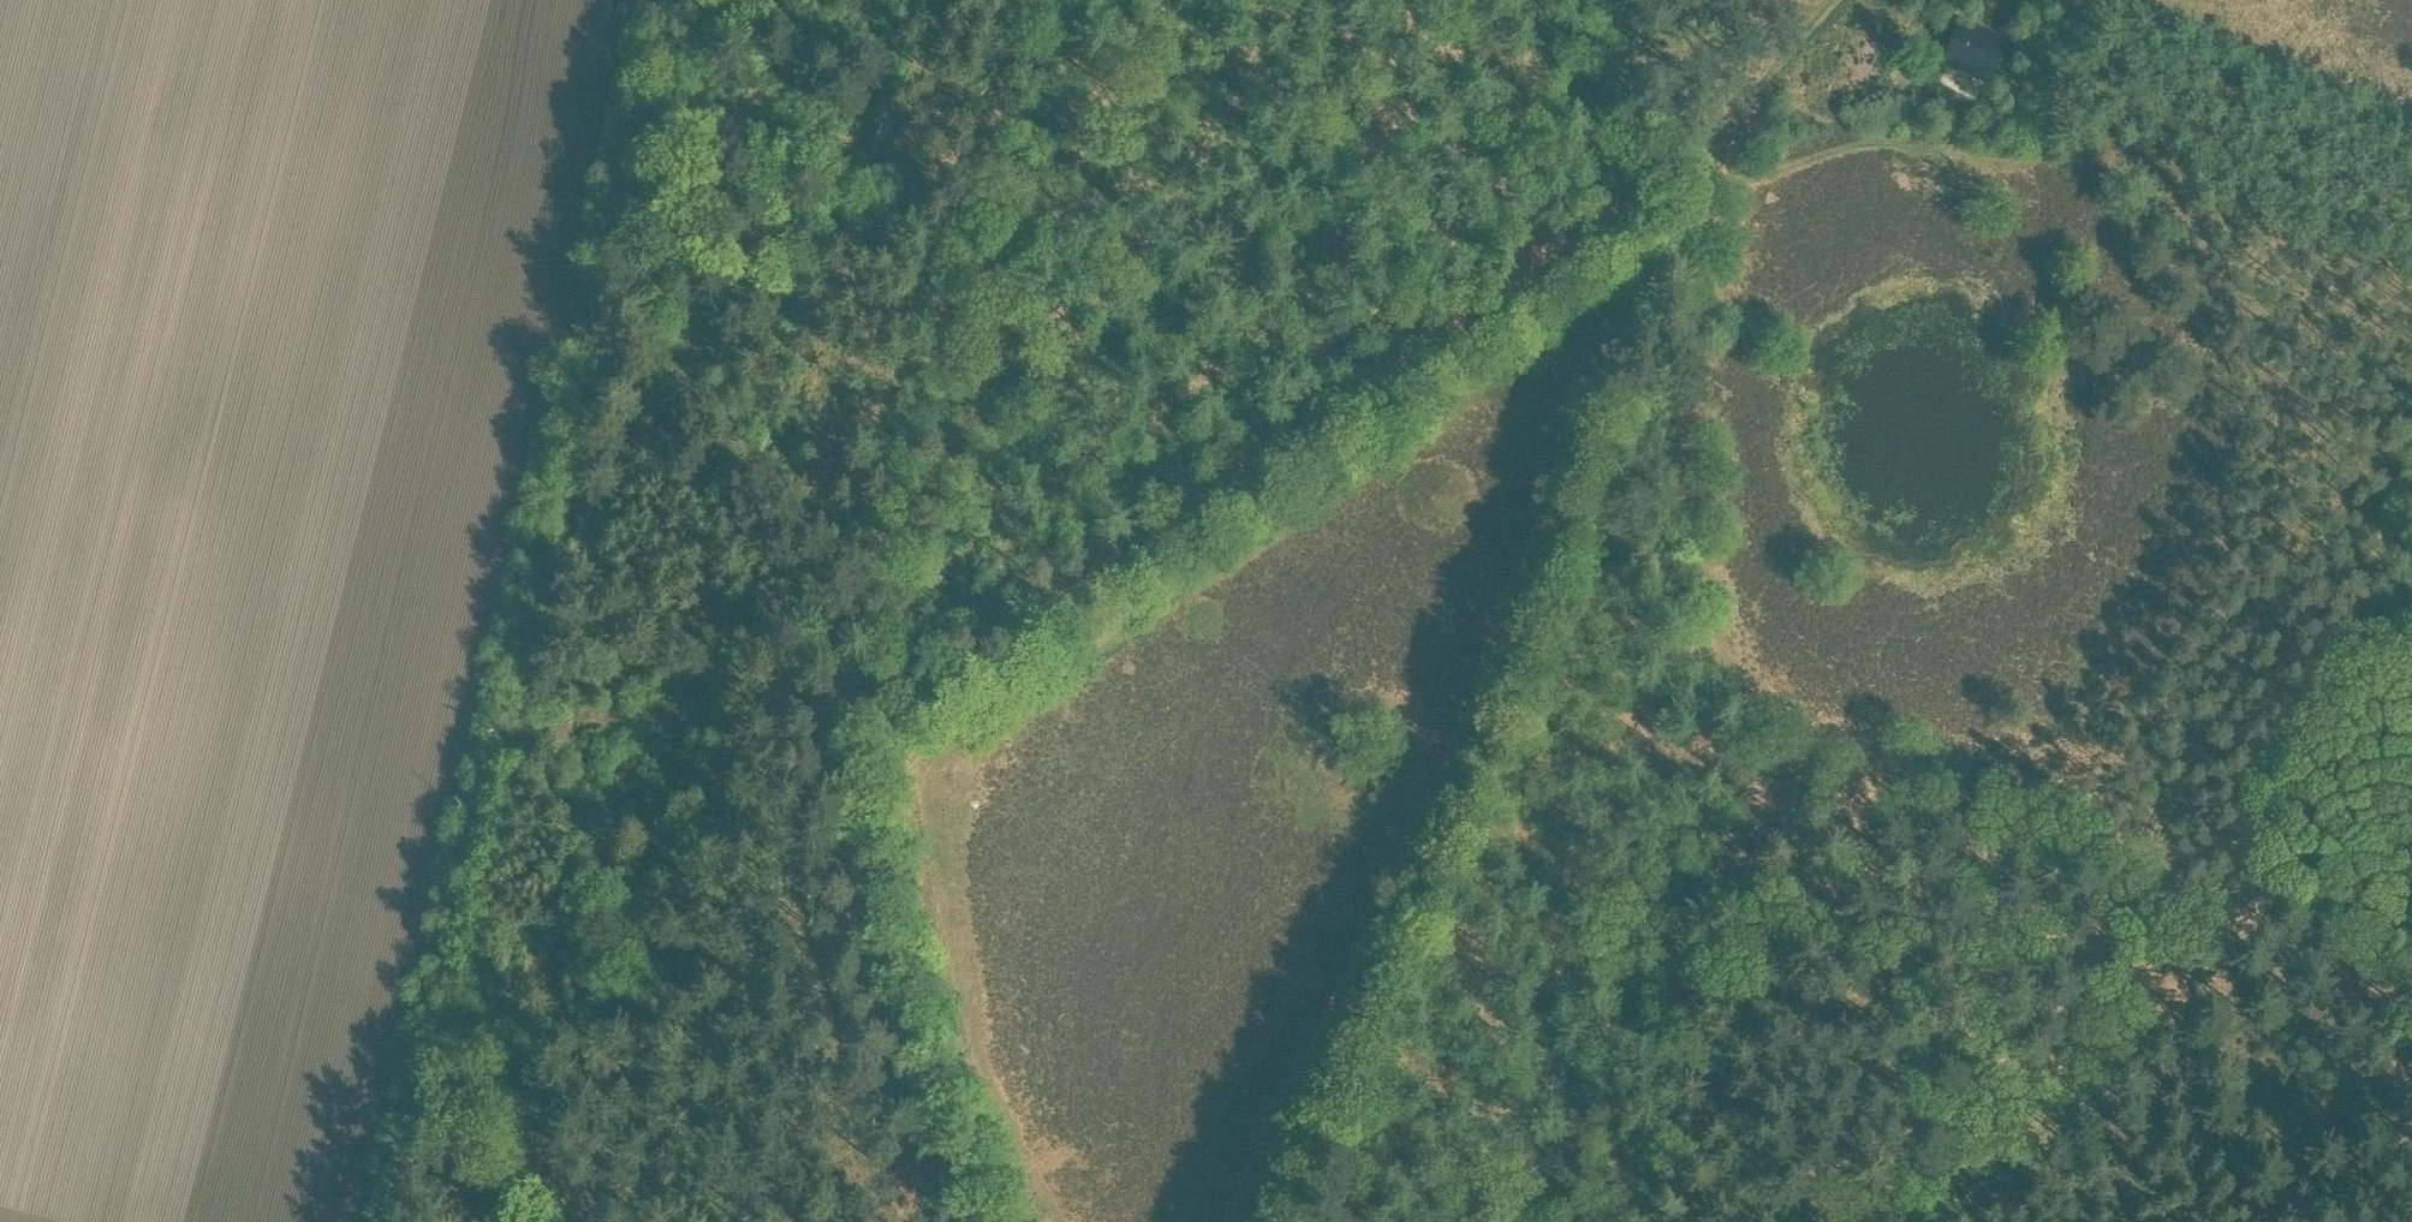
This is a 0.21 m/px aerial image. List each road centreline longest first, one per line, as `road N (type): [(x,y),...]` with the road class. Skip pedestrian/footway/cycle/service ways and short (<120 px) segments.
road 1 (track): [(530,1221),(467,1080),(464,1051),(801,650),(866,613),(1044,0)]
road 2 (track): [(2117,0),(2411,121)]

